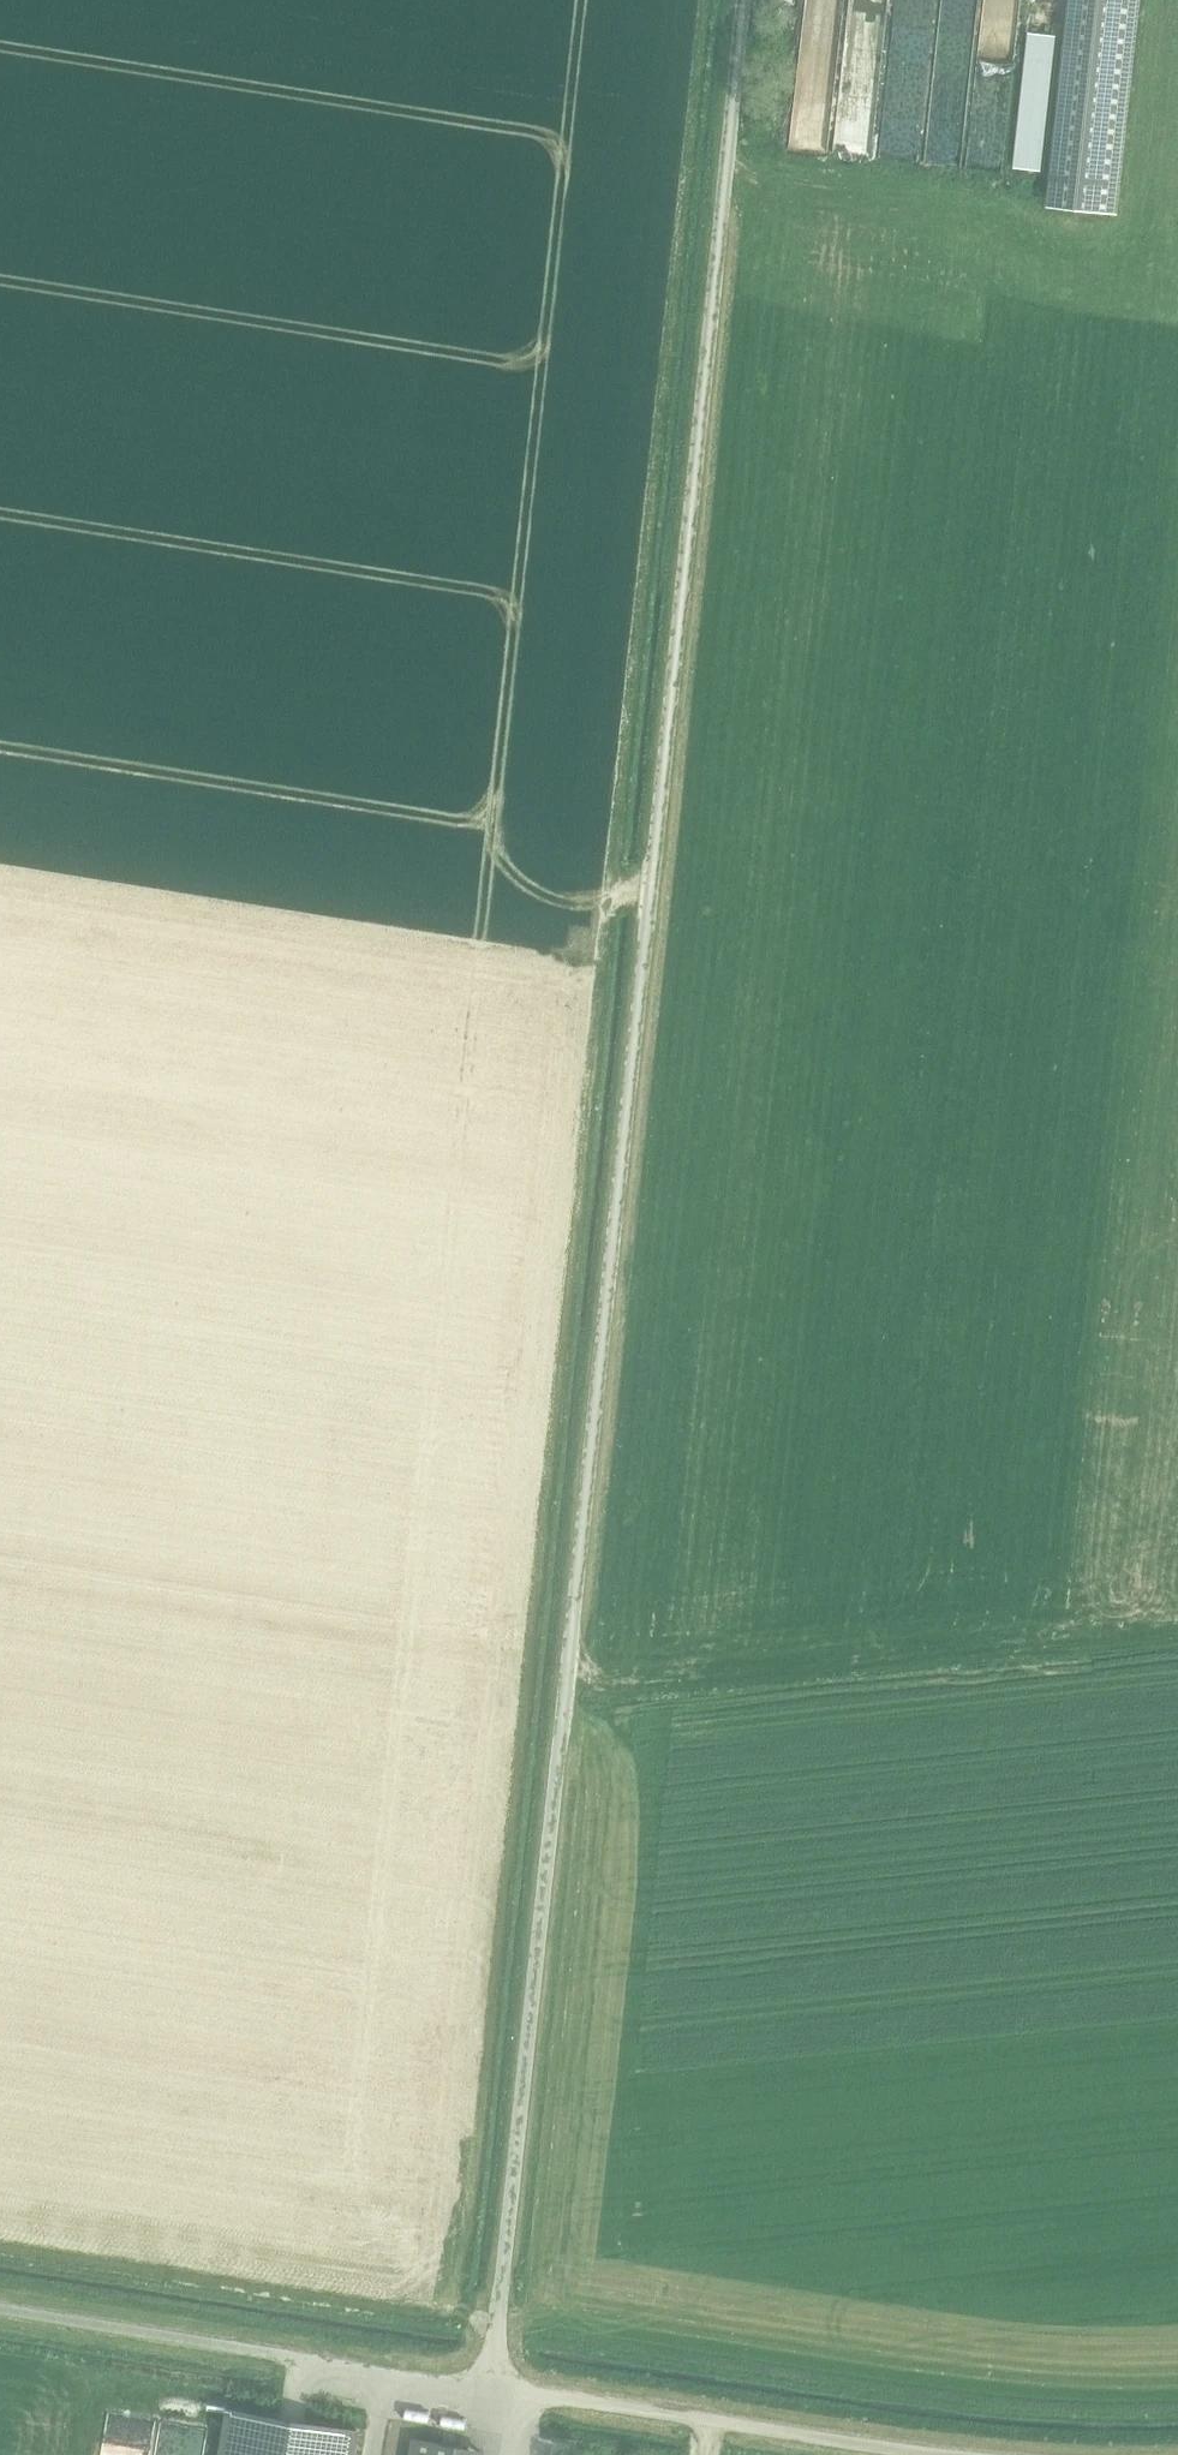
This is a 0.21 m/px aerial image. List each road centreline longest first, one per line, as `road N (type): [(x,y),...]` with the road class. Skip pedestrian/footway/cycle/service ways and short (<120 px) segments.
road 1 (unclassified): [(492,2386),(743,0)]
road 2 (unclassified): [(492,2386),(0,2307)]
road 3 (unclassified): [(952,2454),(492,2386)]

